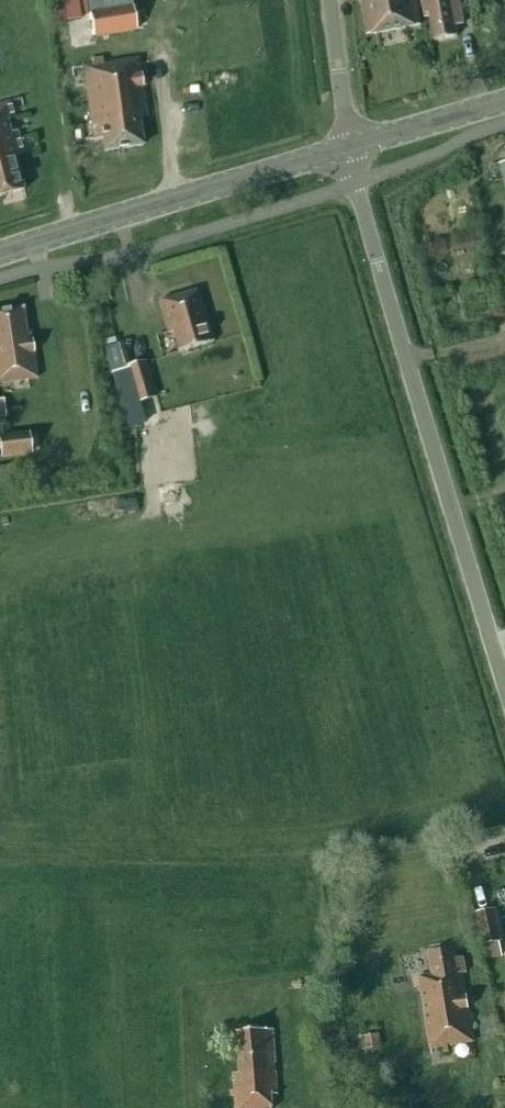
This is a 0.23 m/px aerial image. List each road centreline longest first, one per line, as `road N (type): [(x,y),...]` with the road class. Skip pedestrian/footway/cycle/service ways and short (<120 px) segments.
road 1 (unclassified): [(504,687),(348,148)]
road 2 (tertiary): [(0,253),(348,148)]
road 3 (tertiary): [(348,148),(504,102)]
road 4 (unclassified): [(348,148),(331,0)]

